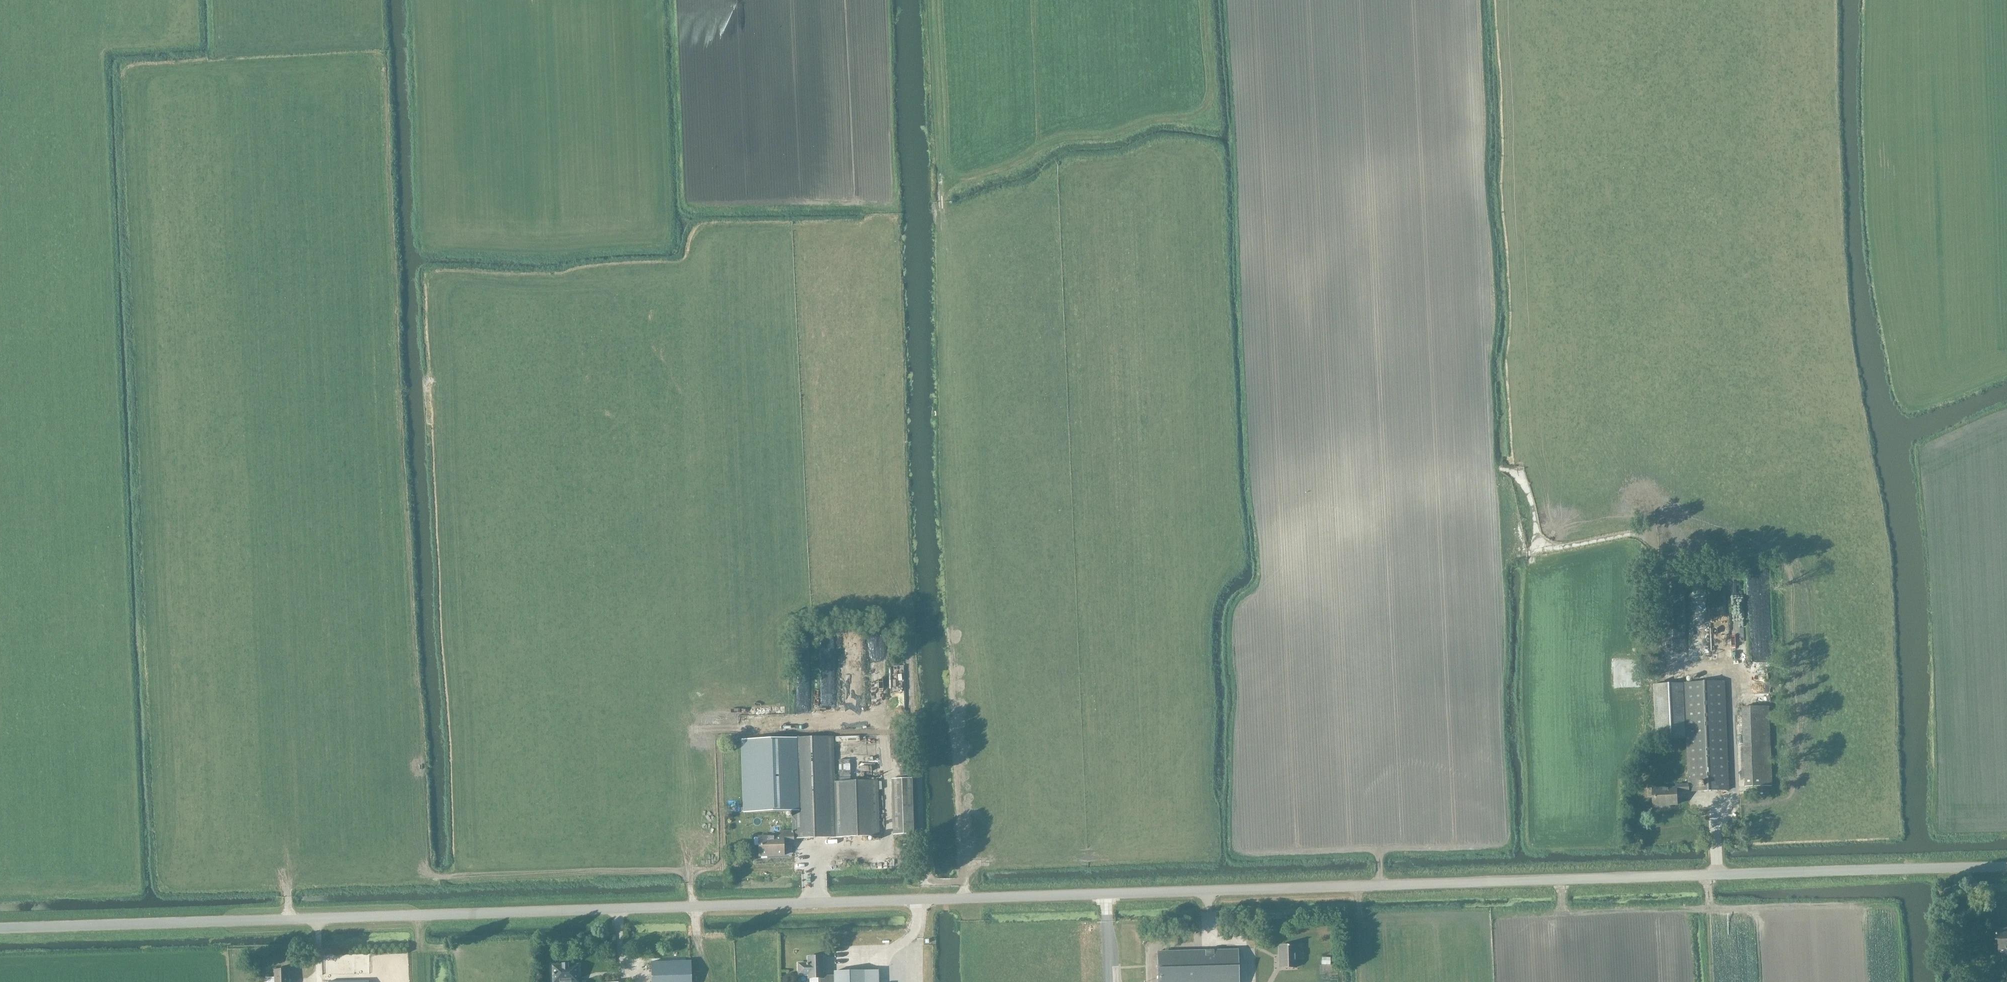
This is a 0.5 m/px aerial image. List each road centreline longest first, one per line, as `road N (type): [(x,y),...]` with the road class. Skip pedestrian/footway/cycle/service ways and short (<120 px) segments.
road 1 (unclassified): [(0,929),(2006,867)]

